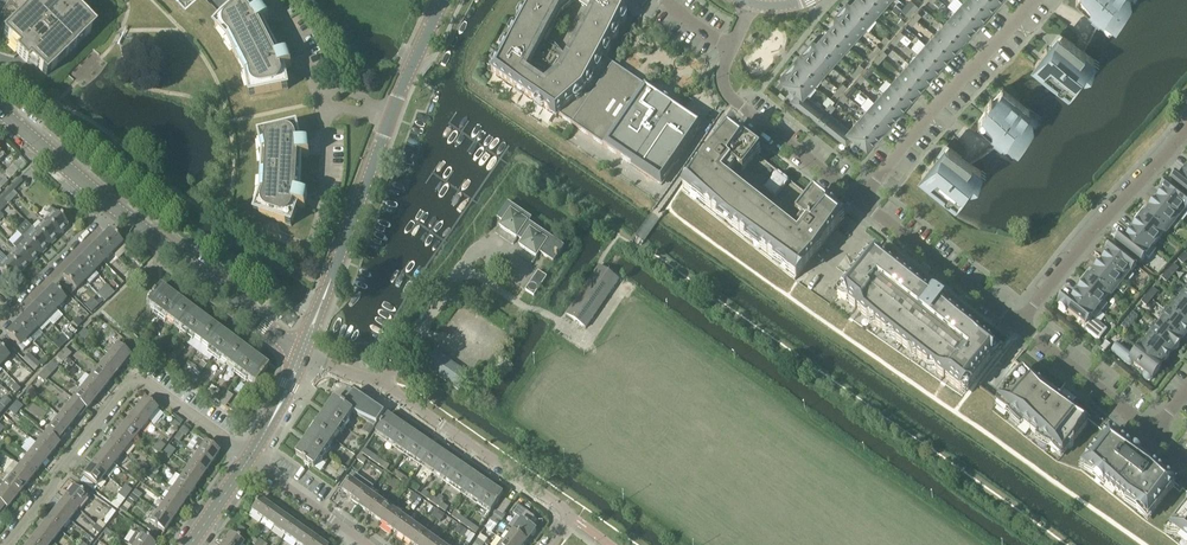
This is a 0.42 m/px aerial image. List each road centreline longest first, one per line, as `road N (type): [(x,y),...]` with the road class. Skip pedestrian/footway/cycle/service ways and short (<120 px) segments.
road 1 (residential): [(301,356),(382,385),(564,509),(571,517),(550,544)]
road 2 (residential): [(249,457),(136,379),(4,544)]
road 3 (residential): [(749,3),(723,86),(860,200)]
road 4 (residential): [(860,200),(1034,0)]
road 5 (tertiary): [(301,356),(392,114)]
road 6 (residential): [(1018,323),(1186,128)]
road 7 (tertiary): [(301,356),(116,209)]
road 8 (residential): [(860,200),(1018,323)]
road 9 (residential): [(1018,323),(1154,431)]
road 10 (residential): [(309,249),(325,163),(320,95)]
road 11 (tertiary): [(116,209),(0,109)]
road 12 (residential): [(10,314),(116,209)]
road 13 (residential): [(361,541),(247,460)]
road 14 (tertiary): [(392,114),(444,0)]

